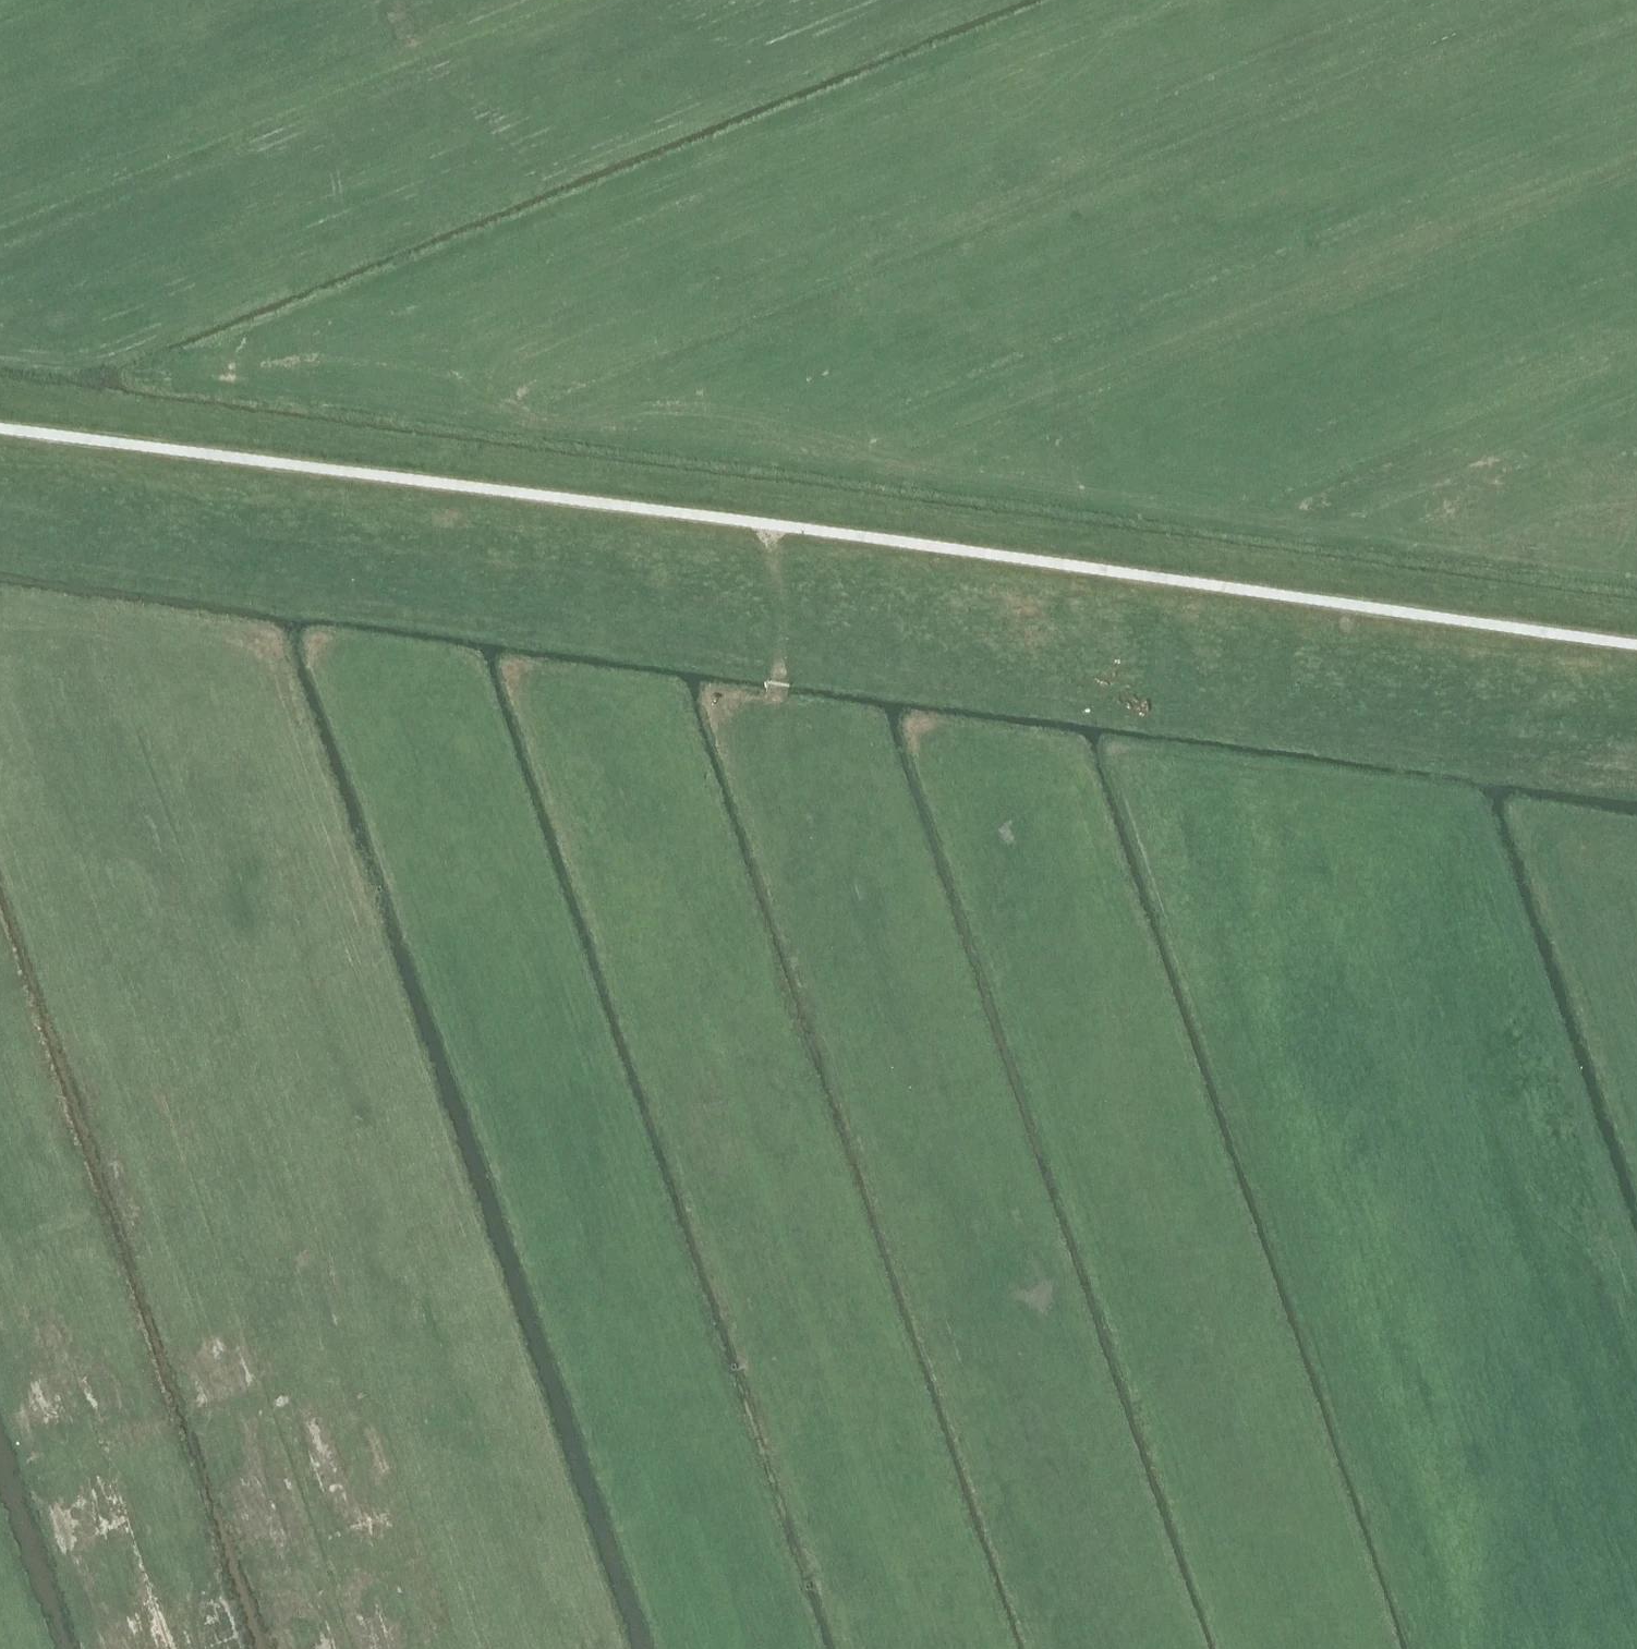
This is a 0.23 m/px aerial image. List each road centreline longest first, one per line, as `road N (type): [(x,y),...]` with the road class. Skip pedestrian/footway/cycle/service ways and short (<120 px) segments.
road 1 (track): [(774,712),(783,662),(782,527)]

